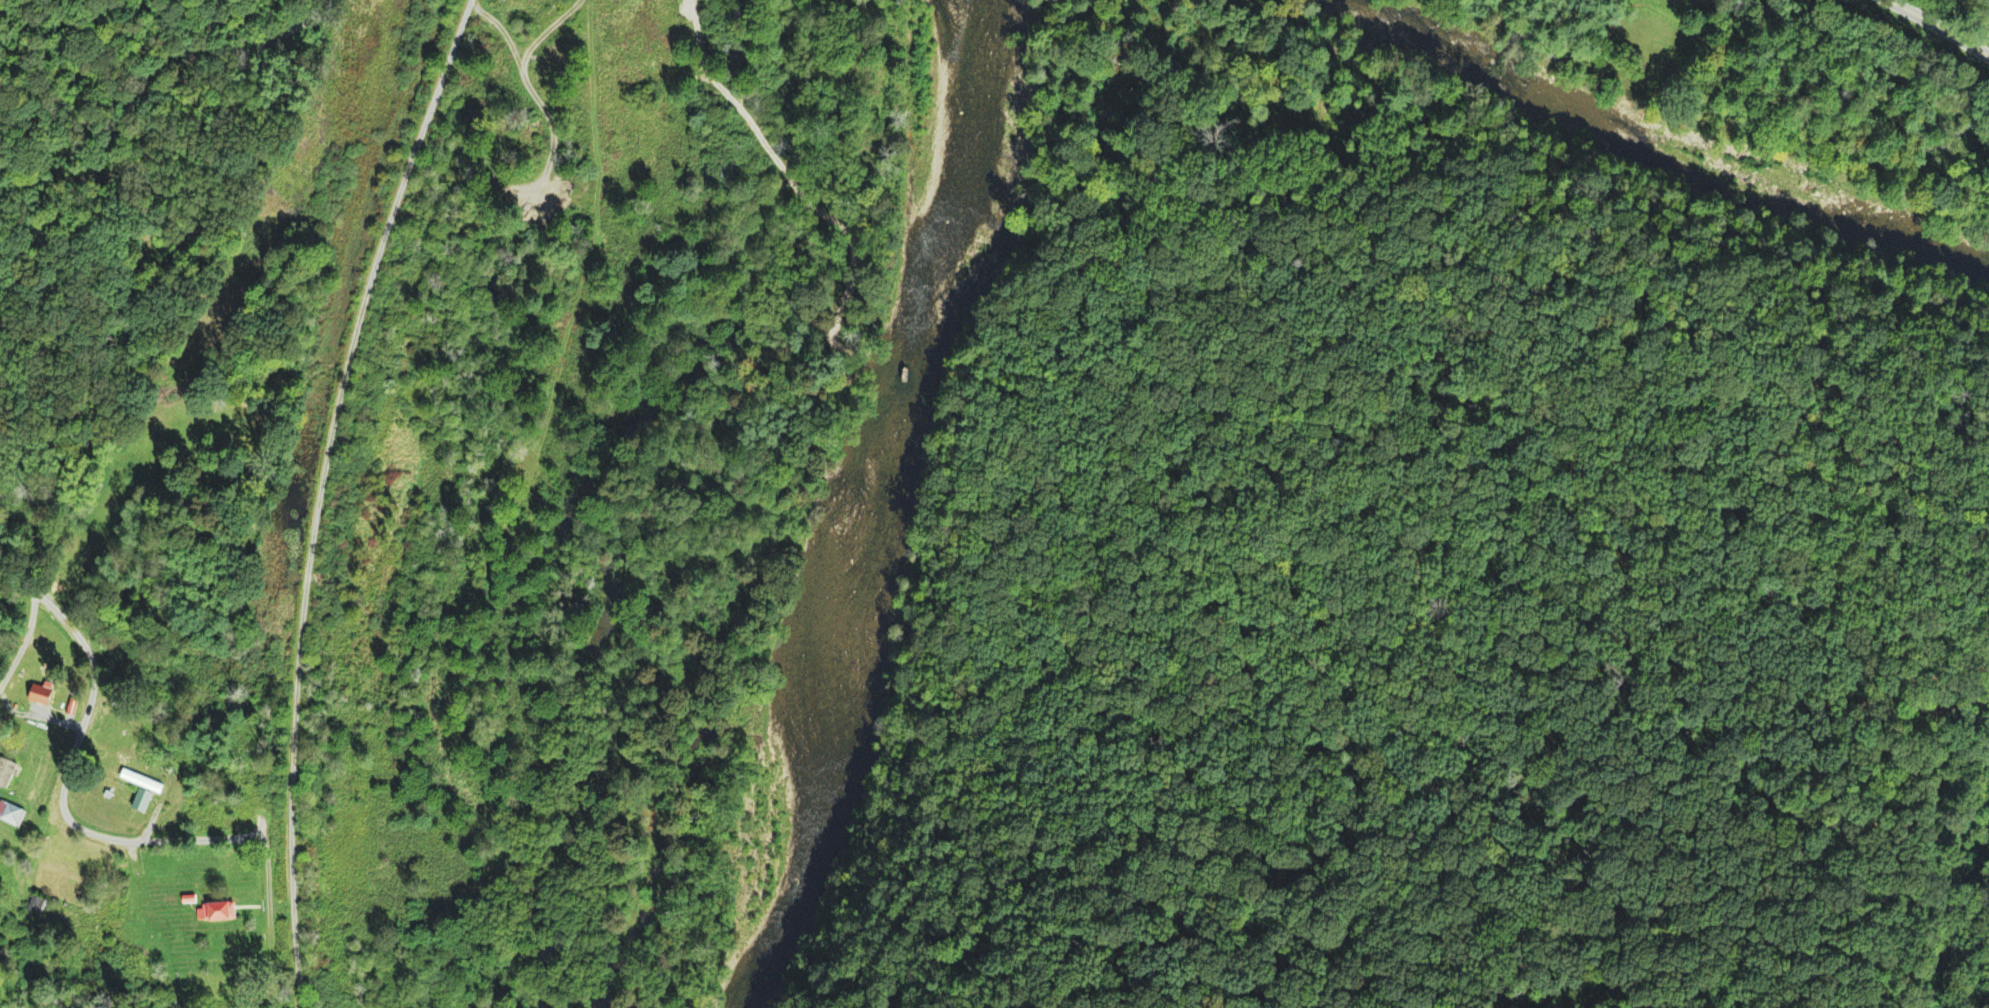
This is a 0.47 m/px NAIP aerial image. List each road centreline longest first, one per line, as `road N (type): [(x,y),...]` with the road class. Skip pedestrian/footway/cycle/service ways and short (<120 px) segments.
road 1 (residential): [(275,1007),(258,838),(86,836),(68,823),(63,795),(94,679),(86,645),(0,558)]
road 2 (residential): [(0,308),(102,162),(126,98),(158,67),(261,43),(313,15),(322,0)]
road 3 (secondary): [(1988,56),(1862,0)]

